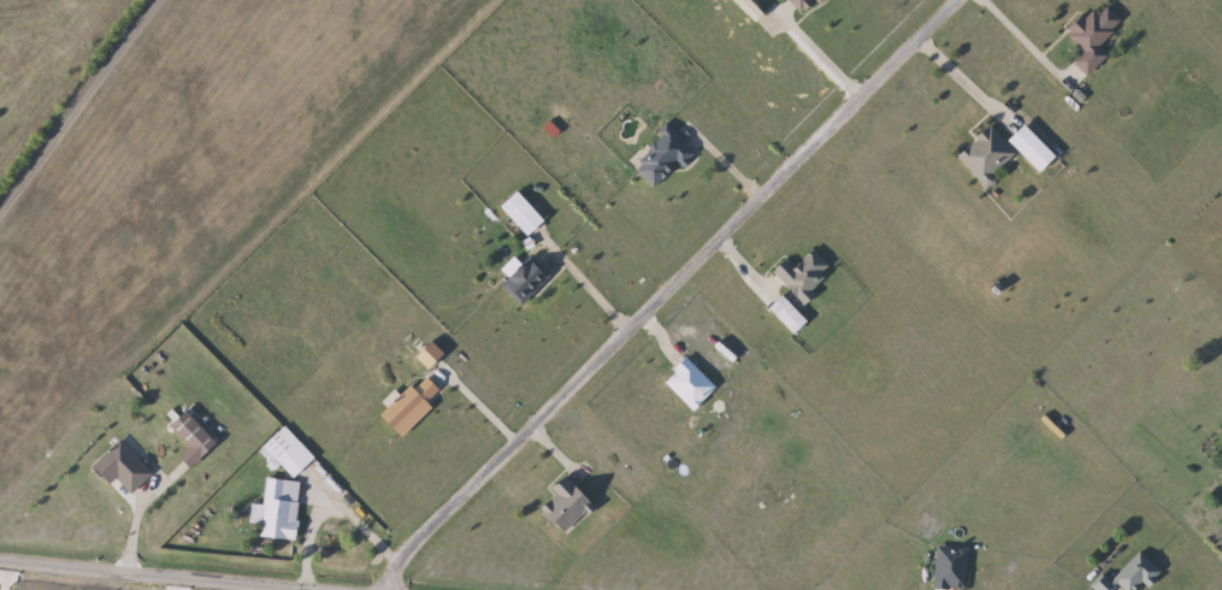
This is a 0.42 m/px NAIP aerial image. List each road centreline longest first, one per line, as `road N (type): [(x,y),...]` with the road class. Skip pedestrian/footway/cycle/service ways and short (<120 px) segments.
road 1 (residential): [(381,589),(960,0)]
road 2 (residential): [(0,560),(273,589)]

